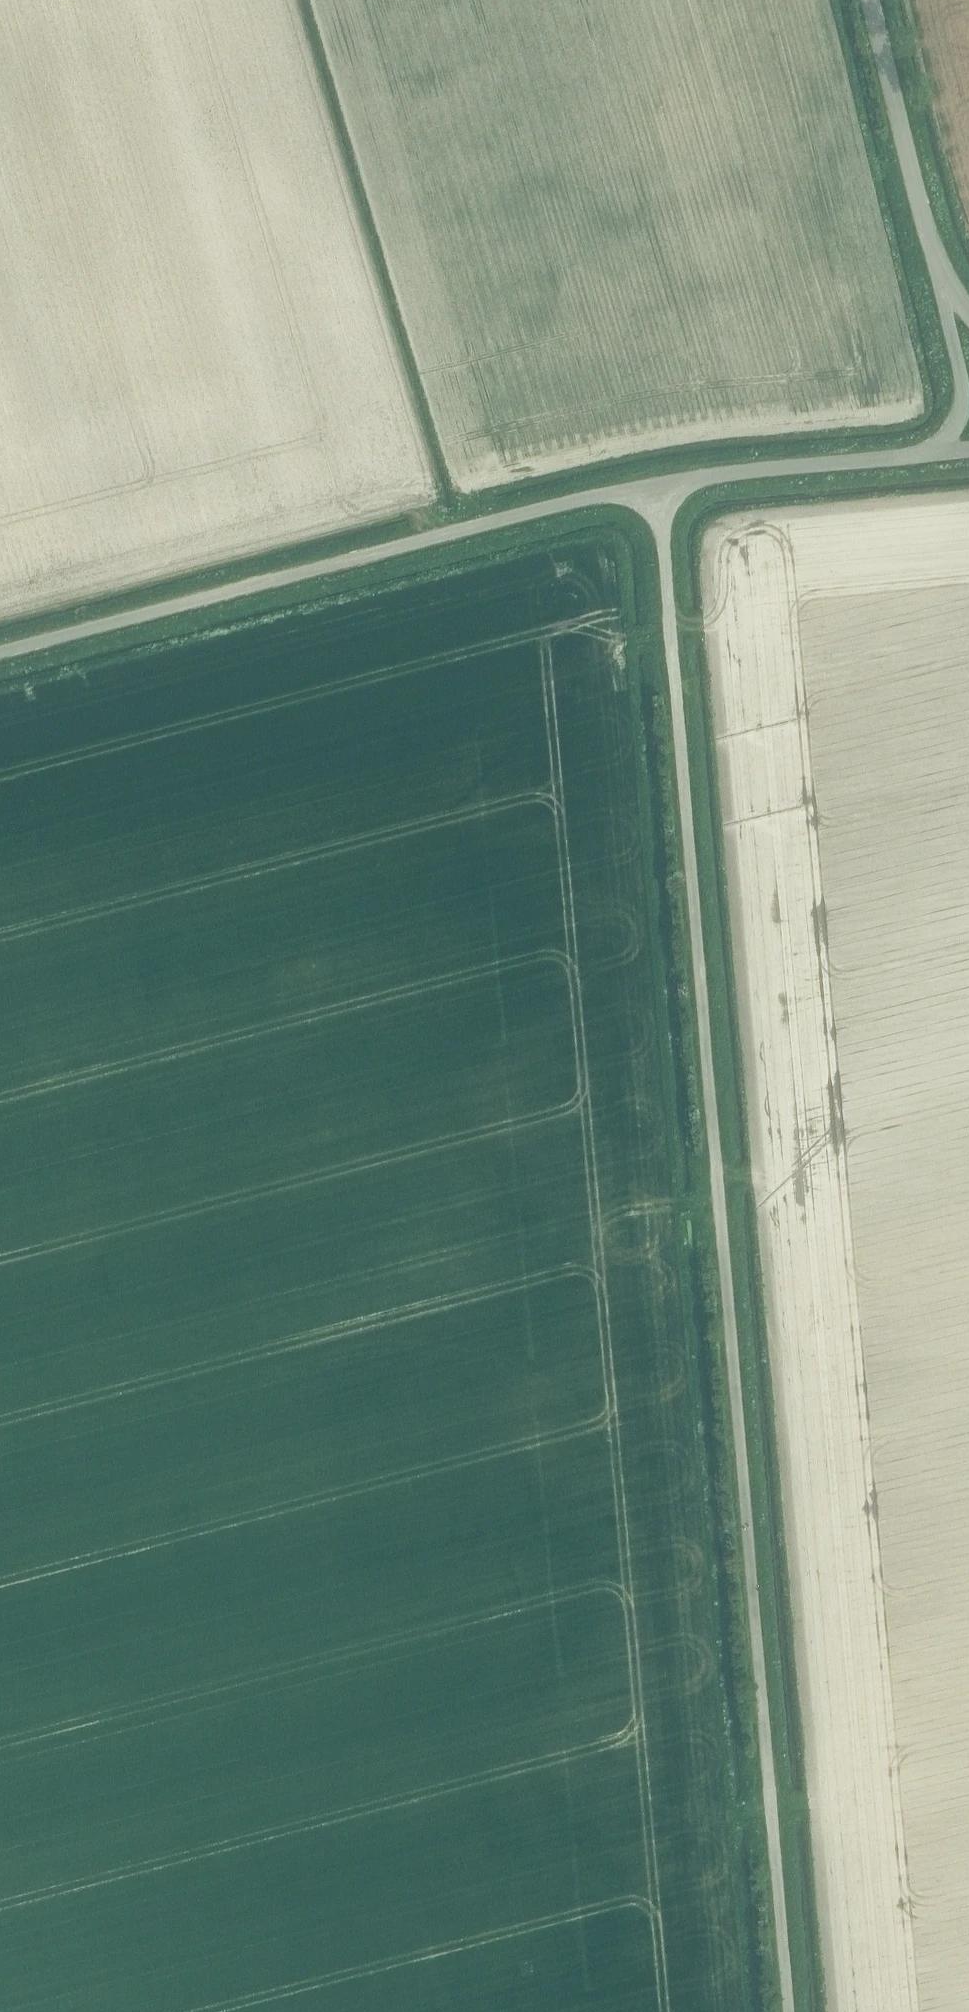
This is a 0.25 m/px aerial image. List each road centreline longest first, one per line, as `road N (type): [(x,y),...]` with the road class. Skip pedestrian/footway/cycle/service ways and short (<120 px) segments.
road 1 (unclassified): [(794,2011),(660,487)]
road 2 (unclassified): [(0,653),(548,507),(660,487)]
road 3 (unclassified): [(947,303),(864,0)]
road 4 (unclassified): [(660,487),(936,452)]
road 5 (unclassified): [(947,303),(964,410),(936,452)]

